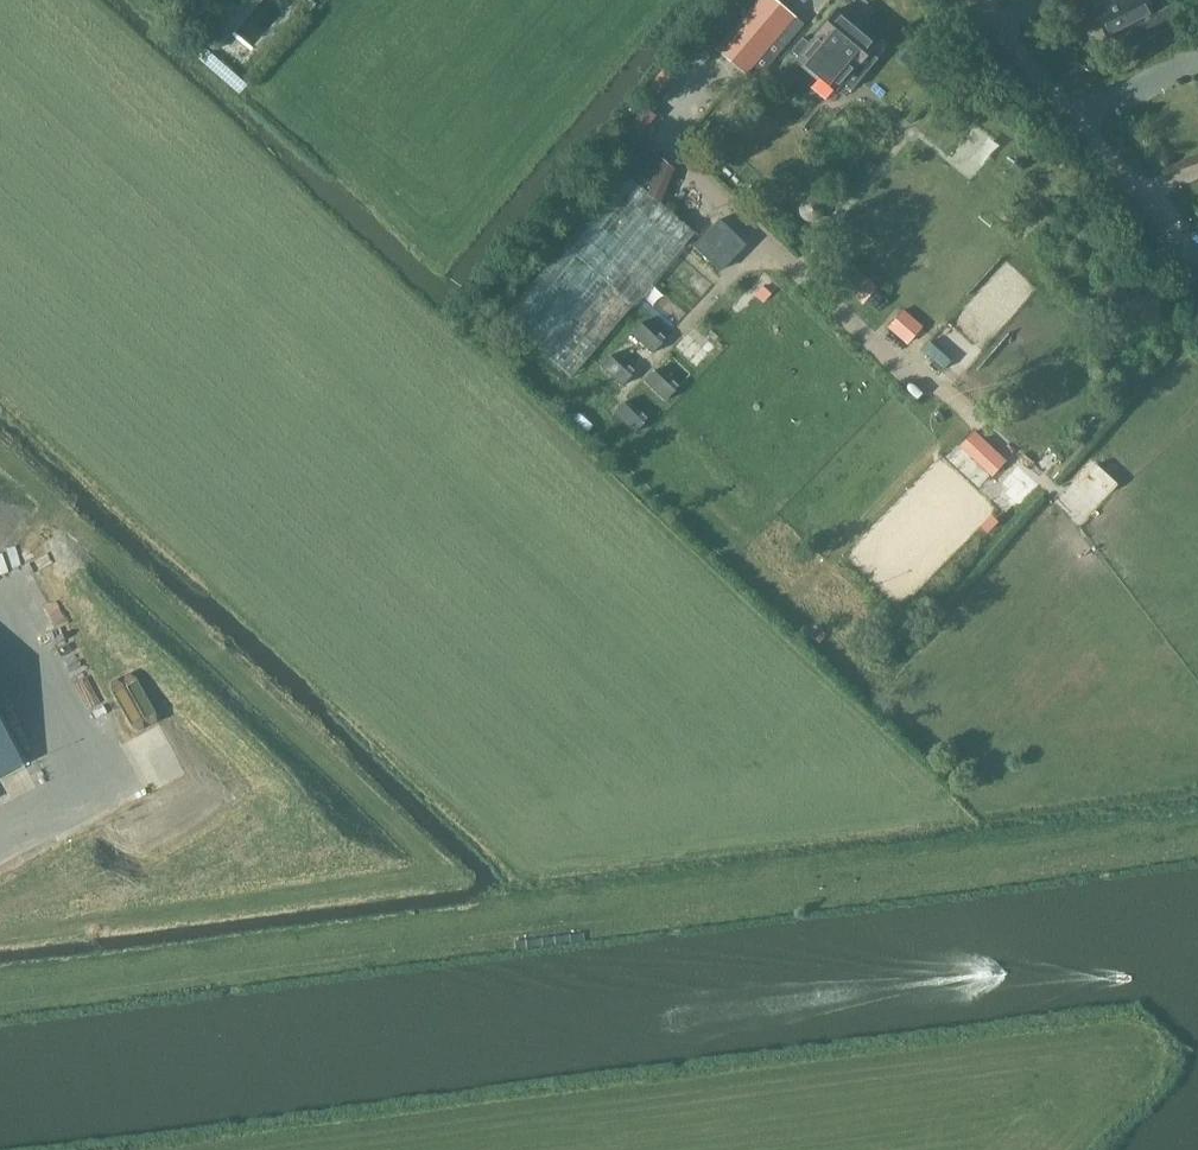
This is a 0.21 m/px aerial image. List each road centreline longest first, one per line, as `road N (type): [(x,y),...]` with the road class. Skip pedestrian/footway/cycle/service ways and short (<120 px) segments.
road 1 (residential): [(1197,261),(969,0)]

